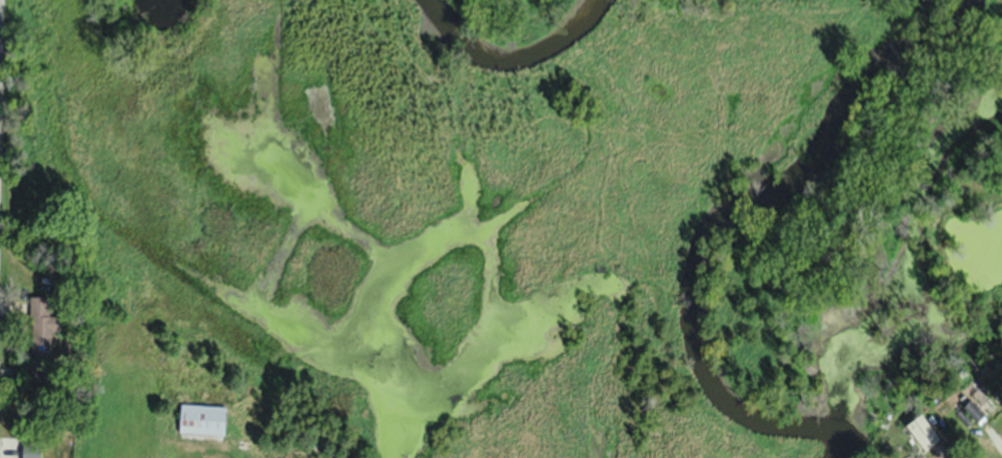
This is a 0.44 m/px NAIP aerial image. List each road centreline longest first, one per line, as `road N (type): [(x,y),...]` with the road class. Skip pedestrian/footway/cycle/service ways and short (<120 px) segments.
road 1 (residential): [(0,147),(0,17)]

